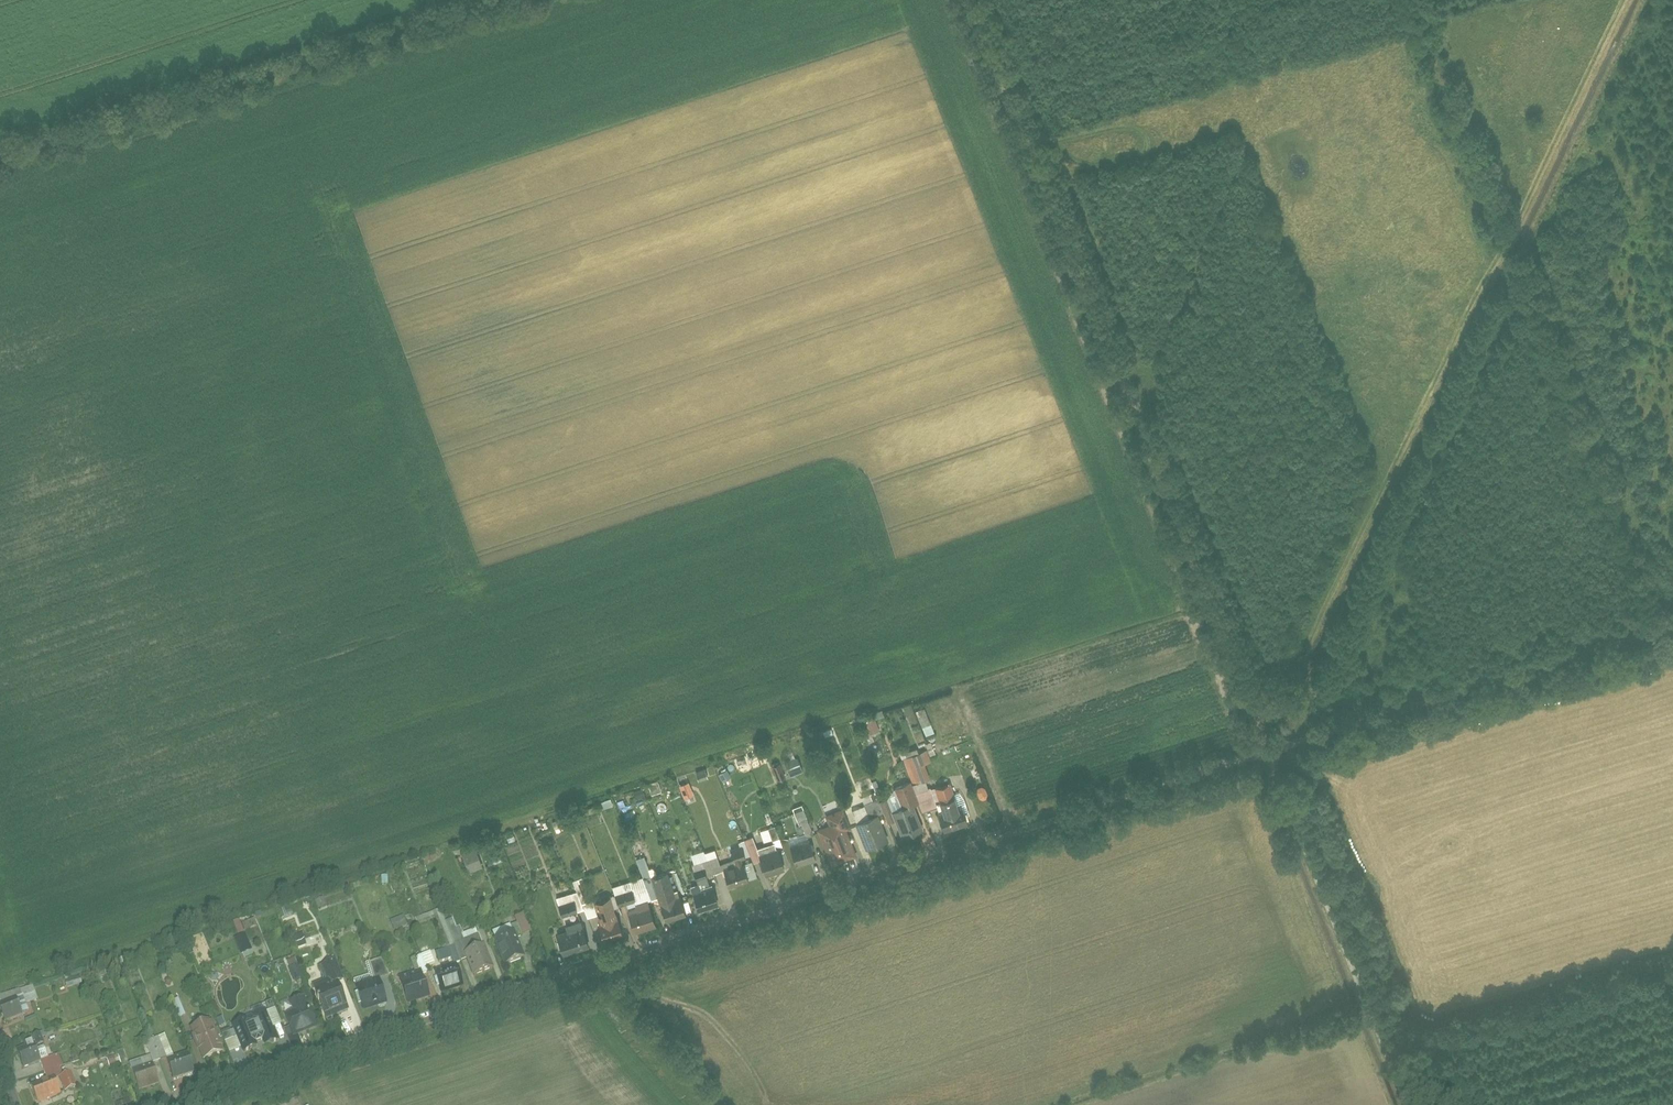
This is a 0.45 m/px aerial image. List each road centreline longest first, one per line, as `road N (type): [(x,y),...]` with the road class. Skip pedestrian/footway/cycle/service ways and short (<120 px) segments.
road 1 (track): [(1414,1104),(971,0)]
road 2 (residential): [(163,1104),(1020,830)]
road 3 (unclassified): [(1020,830),(1266,745),(1672,623)]
road 4 (unclassified): [(0,160),(500,0)]

